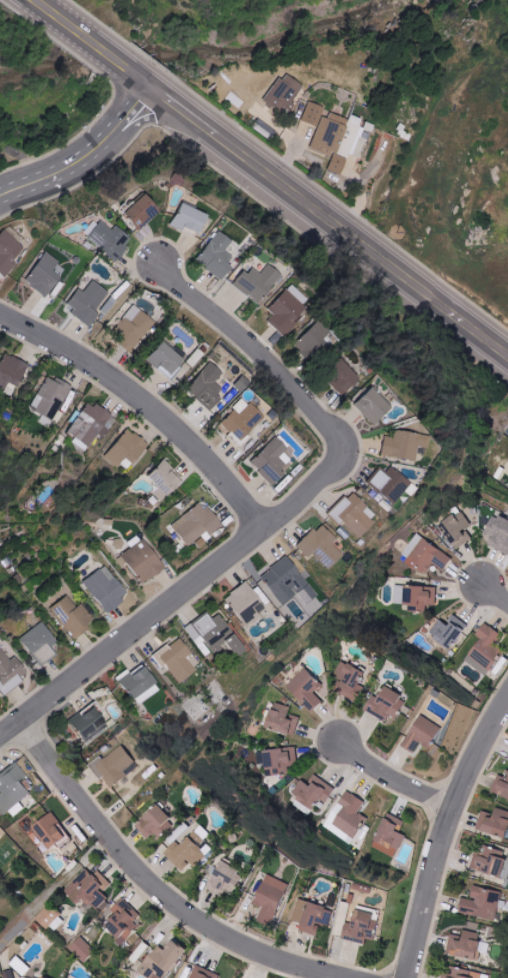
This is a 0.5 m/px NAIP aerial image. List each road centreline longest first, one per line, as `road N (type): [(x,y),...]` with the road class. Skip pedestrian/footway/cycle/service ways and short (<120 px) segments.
road 1 (secondary): [(507,358),(37,0)]
road 2 (residential): [(347,977),(268,956),(190,914),(113,841),(19,721)]
road 3 (residential): [(262,527),(333,463),(337,444),(267,359),(159,263)]
road 4 (residential): [(262,527),(145,402),(0,314)]
road 5 (residential): [(0,735),(262,527)]
road 6 (residential): [(405,977),(441,839),(507,699)]
road 7 (residential): [(454,804),(399,783),(340,742)]

